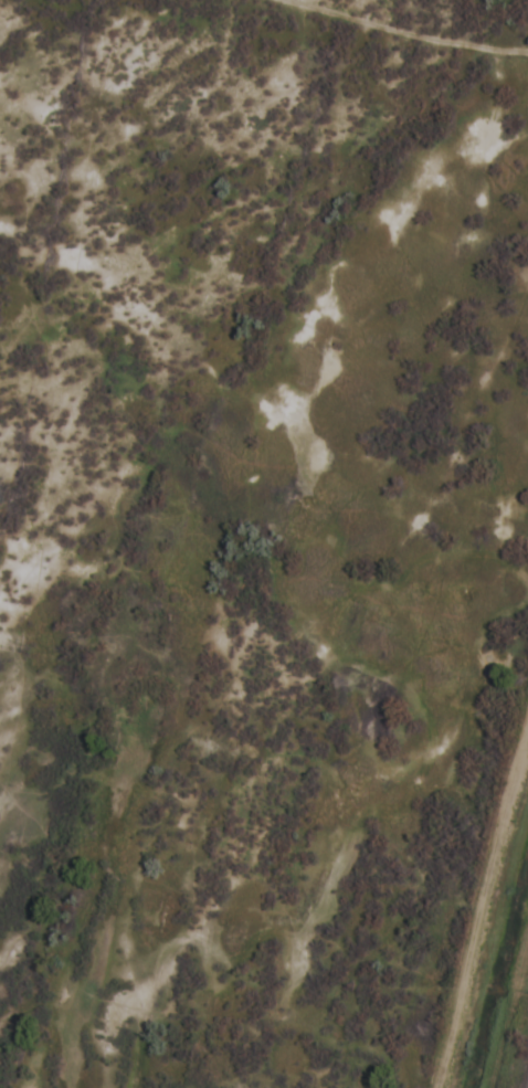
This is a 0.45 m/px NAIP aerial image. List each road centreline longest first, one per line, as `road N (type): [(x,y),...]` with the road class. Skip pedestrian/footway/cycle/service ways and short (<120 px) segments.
road 1 (track): [(527,51),(422,38),(288,0)]

